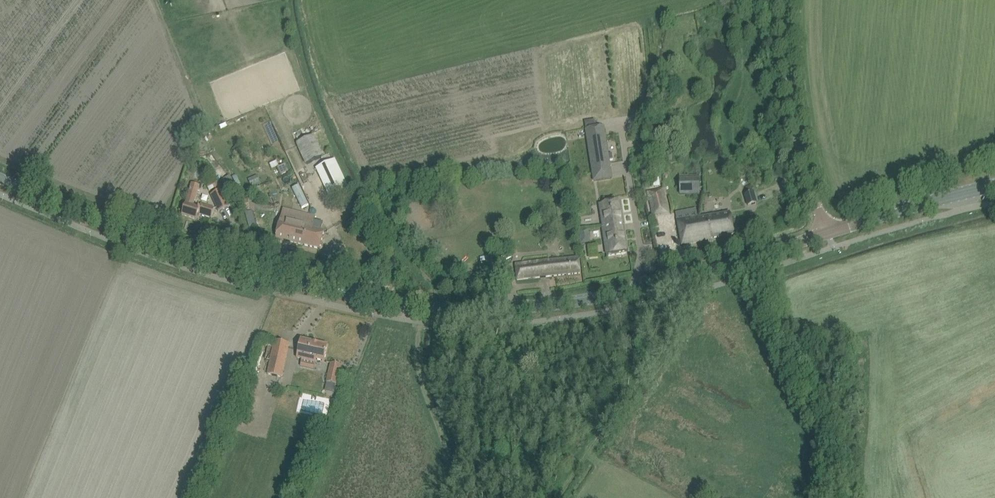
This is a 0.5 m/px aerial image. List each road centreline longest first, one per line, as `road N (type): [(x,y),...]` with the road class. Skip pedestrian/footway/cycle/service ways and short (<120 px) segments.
road 1 (tertiary): [(0,178),(228,262),(372,296),(481,307),(632,293),(828,233)]
road 2 (unclassified): [(828,233),(800,156),(785,74),(783,0)]
road 3 (track): [(677,297),(673,326),(557,497)]
road 4 (tertiary): [(828,233),(994,186)]

